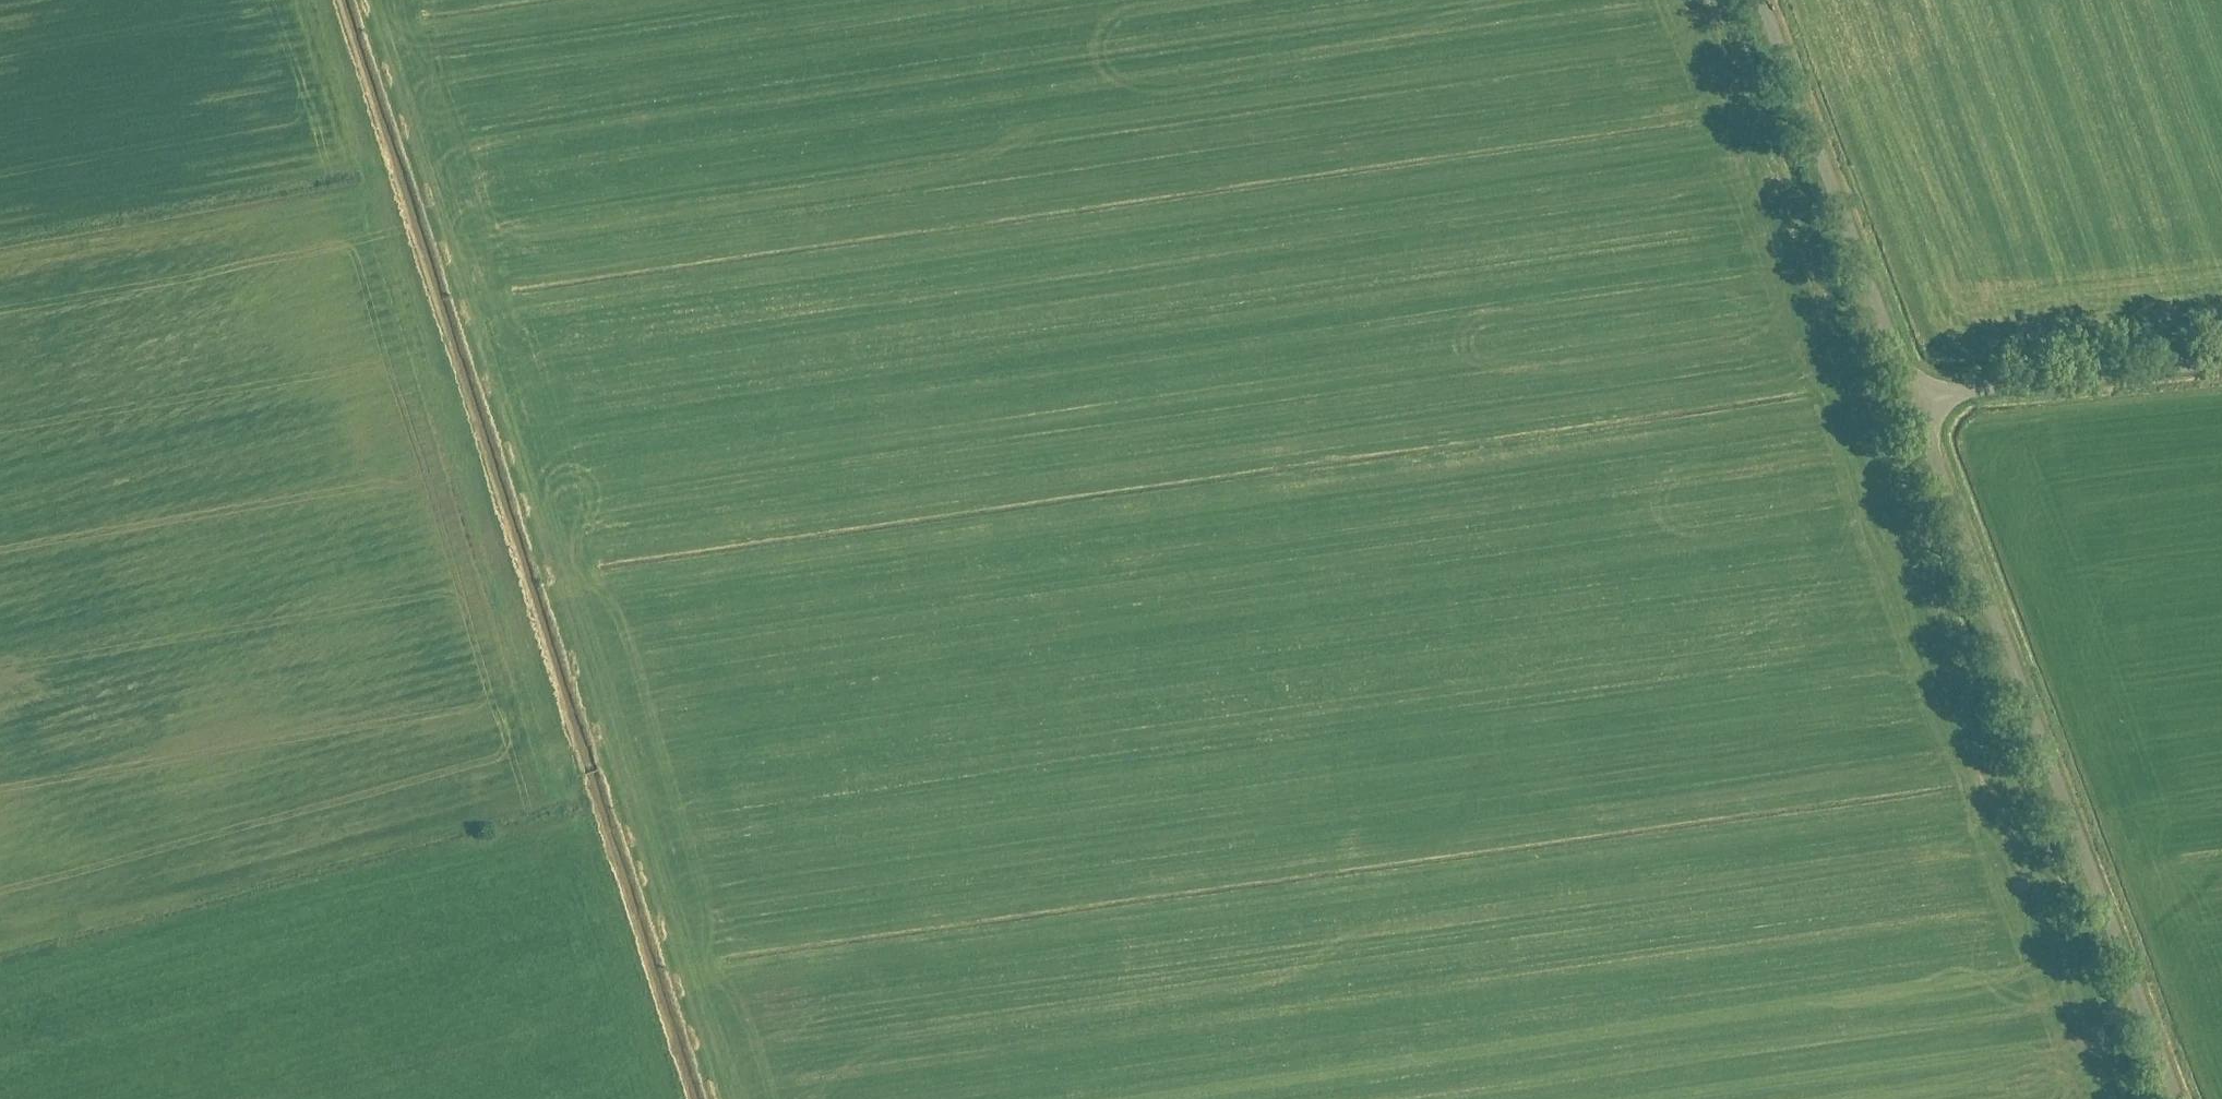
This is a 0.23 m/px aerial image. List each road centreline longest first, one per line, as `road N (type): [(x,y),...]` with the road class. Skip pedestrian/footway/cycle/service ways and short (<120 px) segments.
road 1 (unclassified): [(2181,1098),(1915,397)]
road 2 (unclassified): [(1915,397),(1765,0)]
road 3 (unclassified): [(2221,364),(1915,397)]

